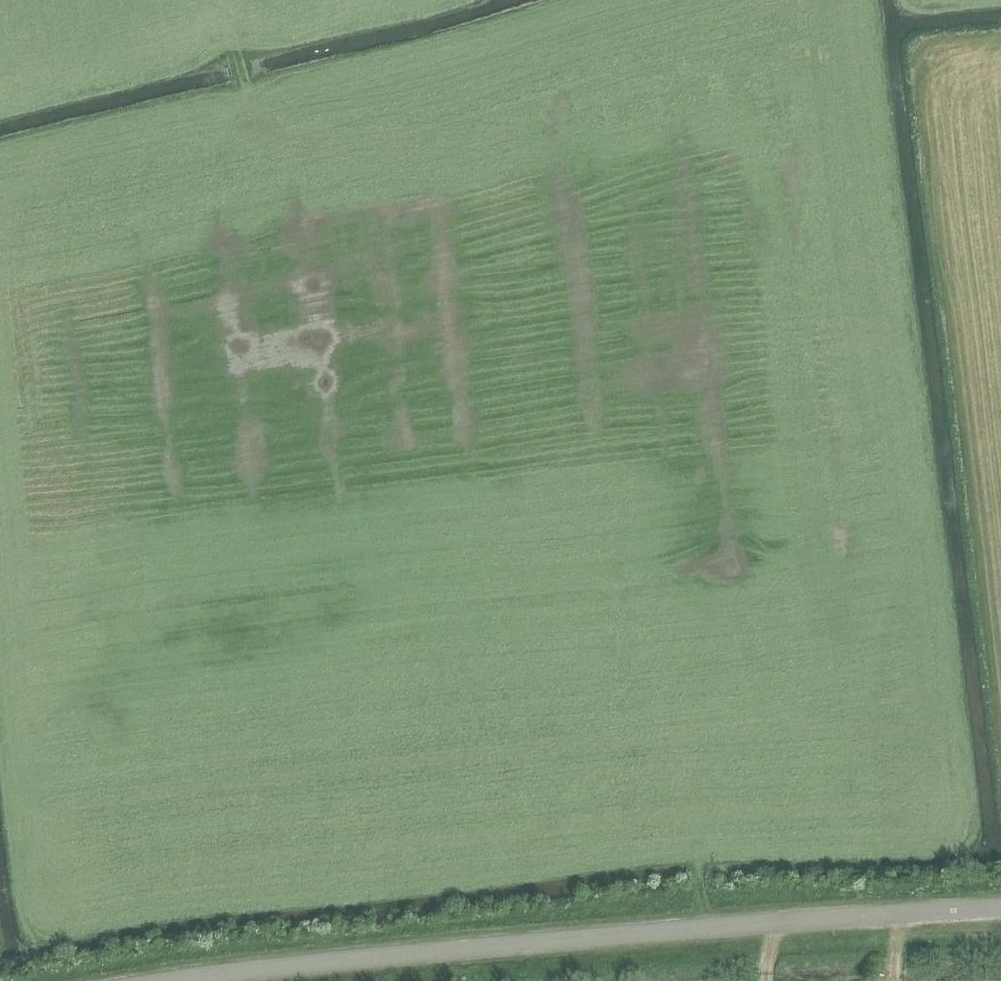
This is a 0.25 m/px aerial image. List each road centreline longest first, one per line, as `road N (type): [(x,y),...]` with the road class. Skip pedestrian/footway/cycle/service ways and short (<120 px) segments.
road 1 (tertiary): [(163,980),(592,938),(1000,909)]

